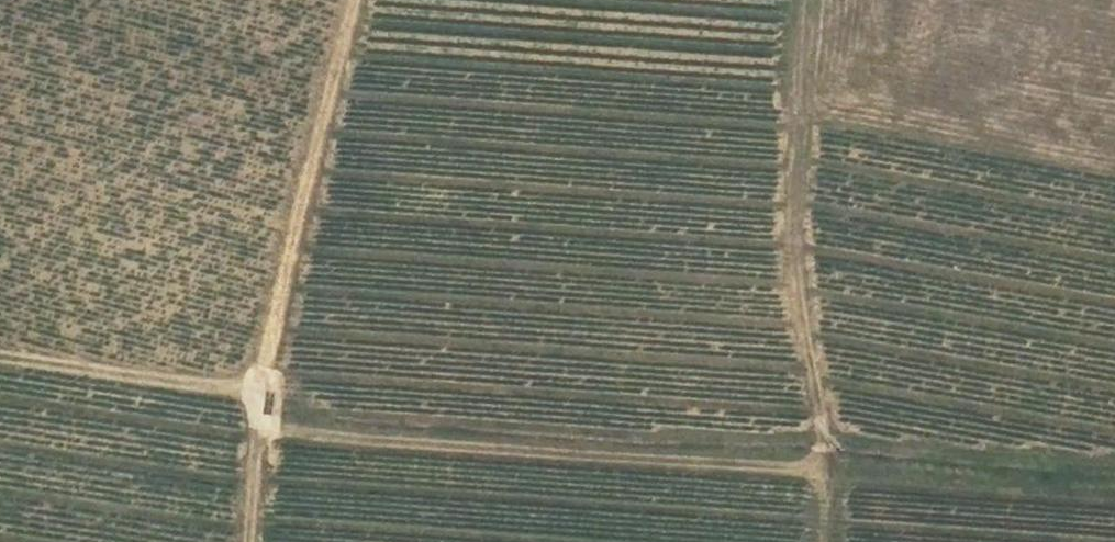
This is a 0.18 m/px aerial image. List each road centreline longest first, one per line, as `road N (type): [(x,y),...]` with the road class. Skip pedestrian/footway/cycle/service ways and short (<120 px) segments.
road 1 (track): [(254,434),(822,467)]
road 2 (track): [(354,0),(257,389),(247,541)]
road 3 (track): [(822,541),(819,401),(796,259),(798,0)]
road 4 (track): [(0,358),(257,389)]

